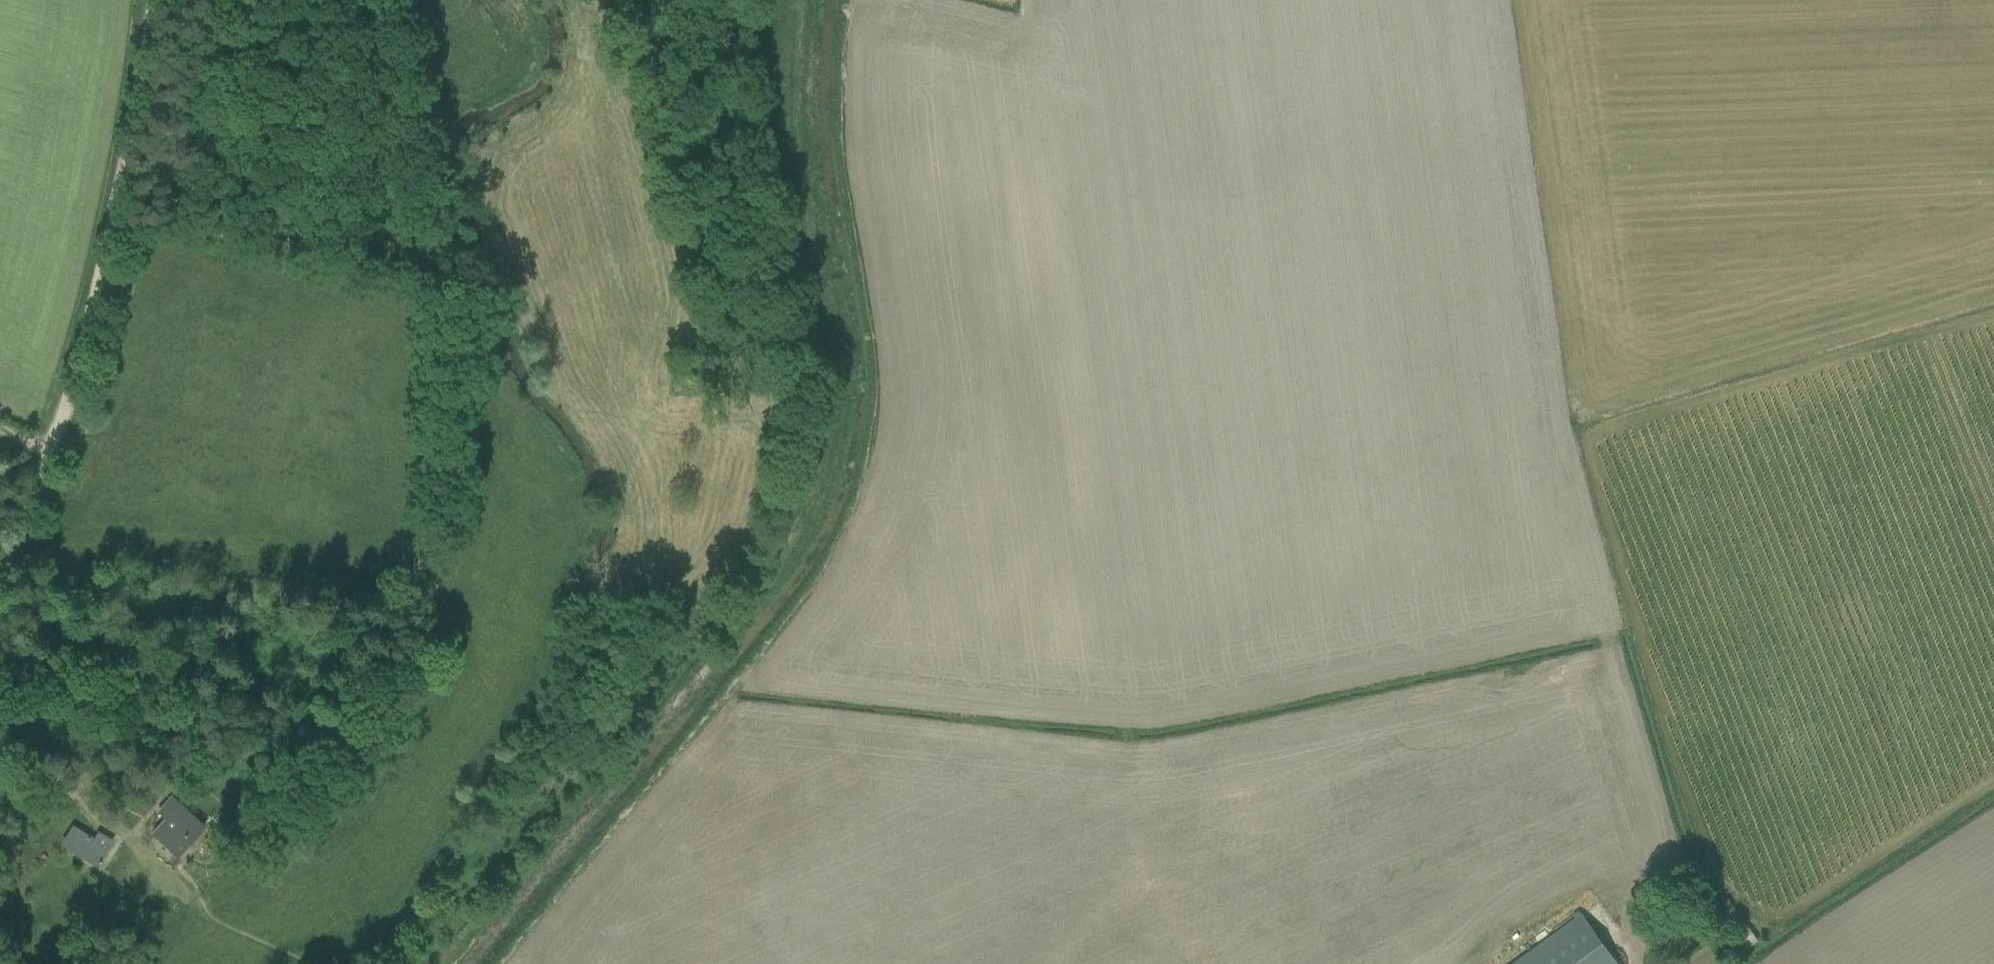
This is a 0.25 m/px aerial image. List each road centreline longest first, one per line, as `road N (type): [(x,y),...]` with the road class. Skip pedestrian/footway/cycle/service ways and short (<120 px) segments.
road 1 (track): [(0,586),(104,344),(161,0)]

